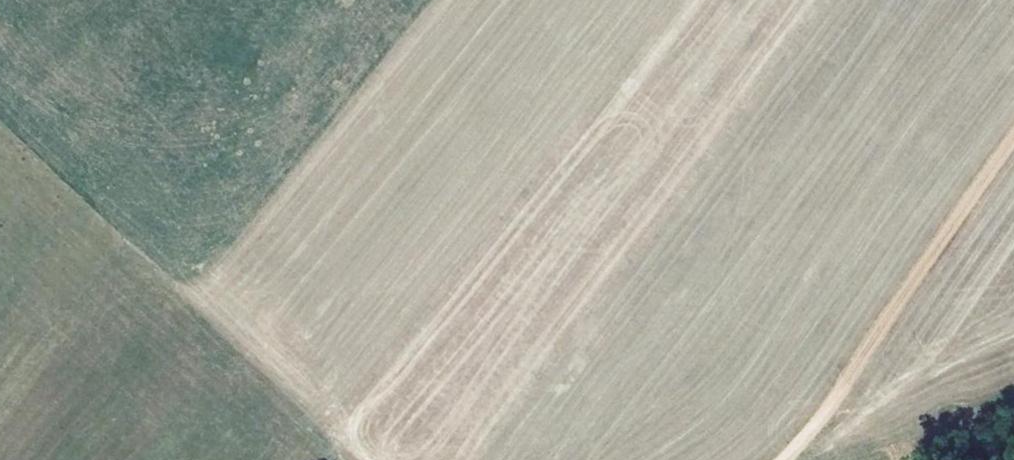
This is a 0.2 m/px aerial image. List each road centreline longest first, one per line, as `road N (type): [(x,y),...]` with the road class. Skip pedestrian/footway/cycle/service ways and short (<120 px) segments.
road 1 (track): [(1013,134),(806,434),(780,459)]

